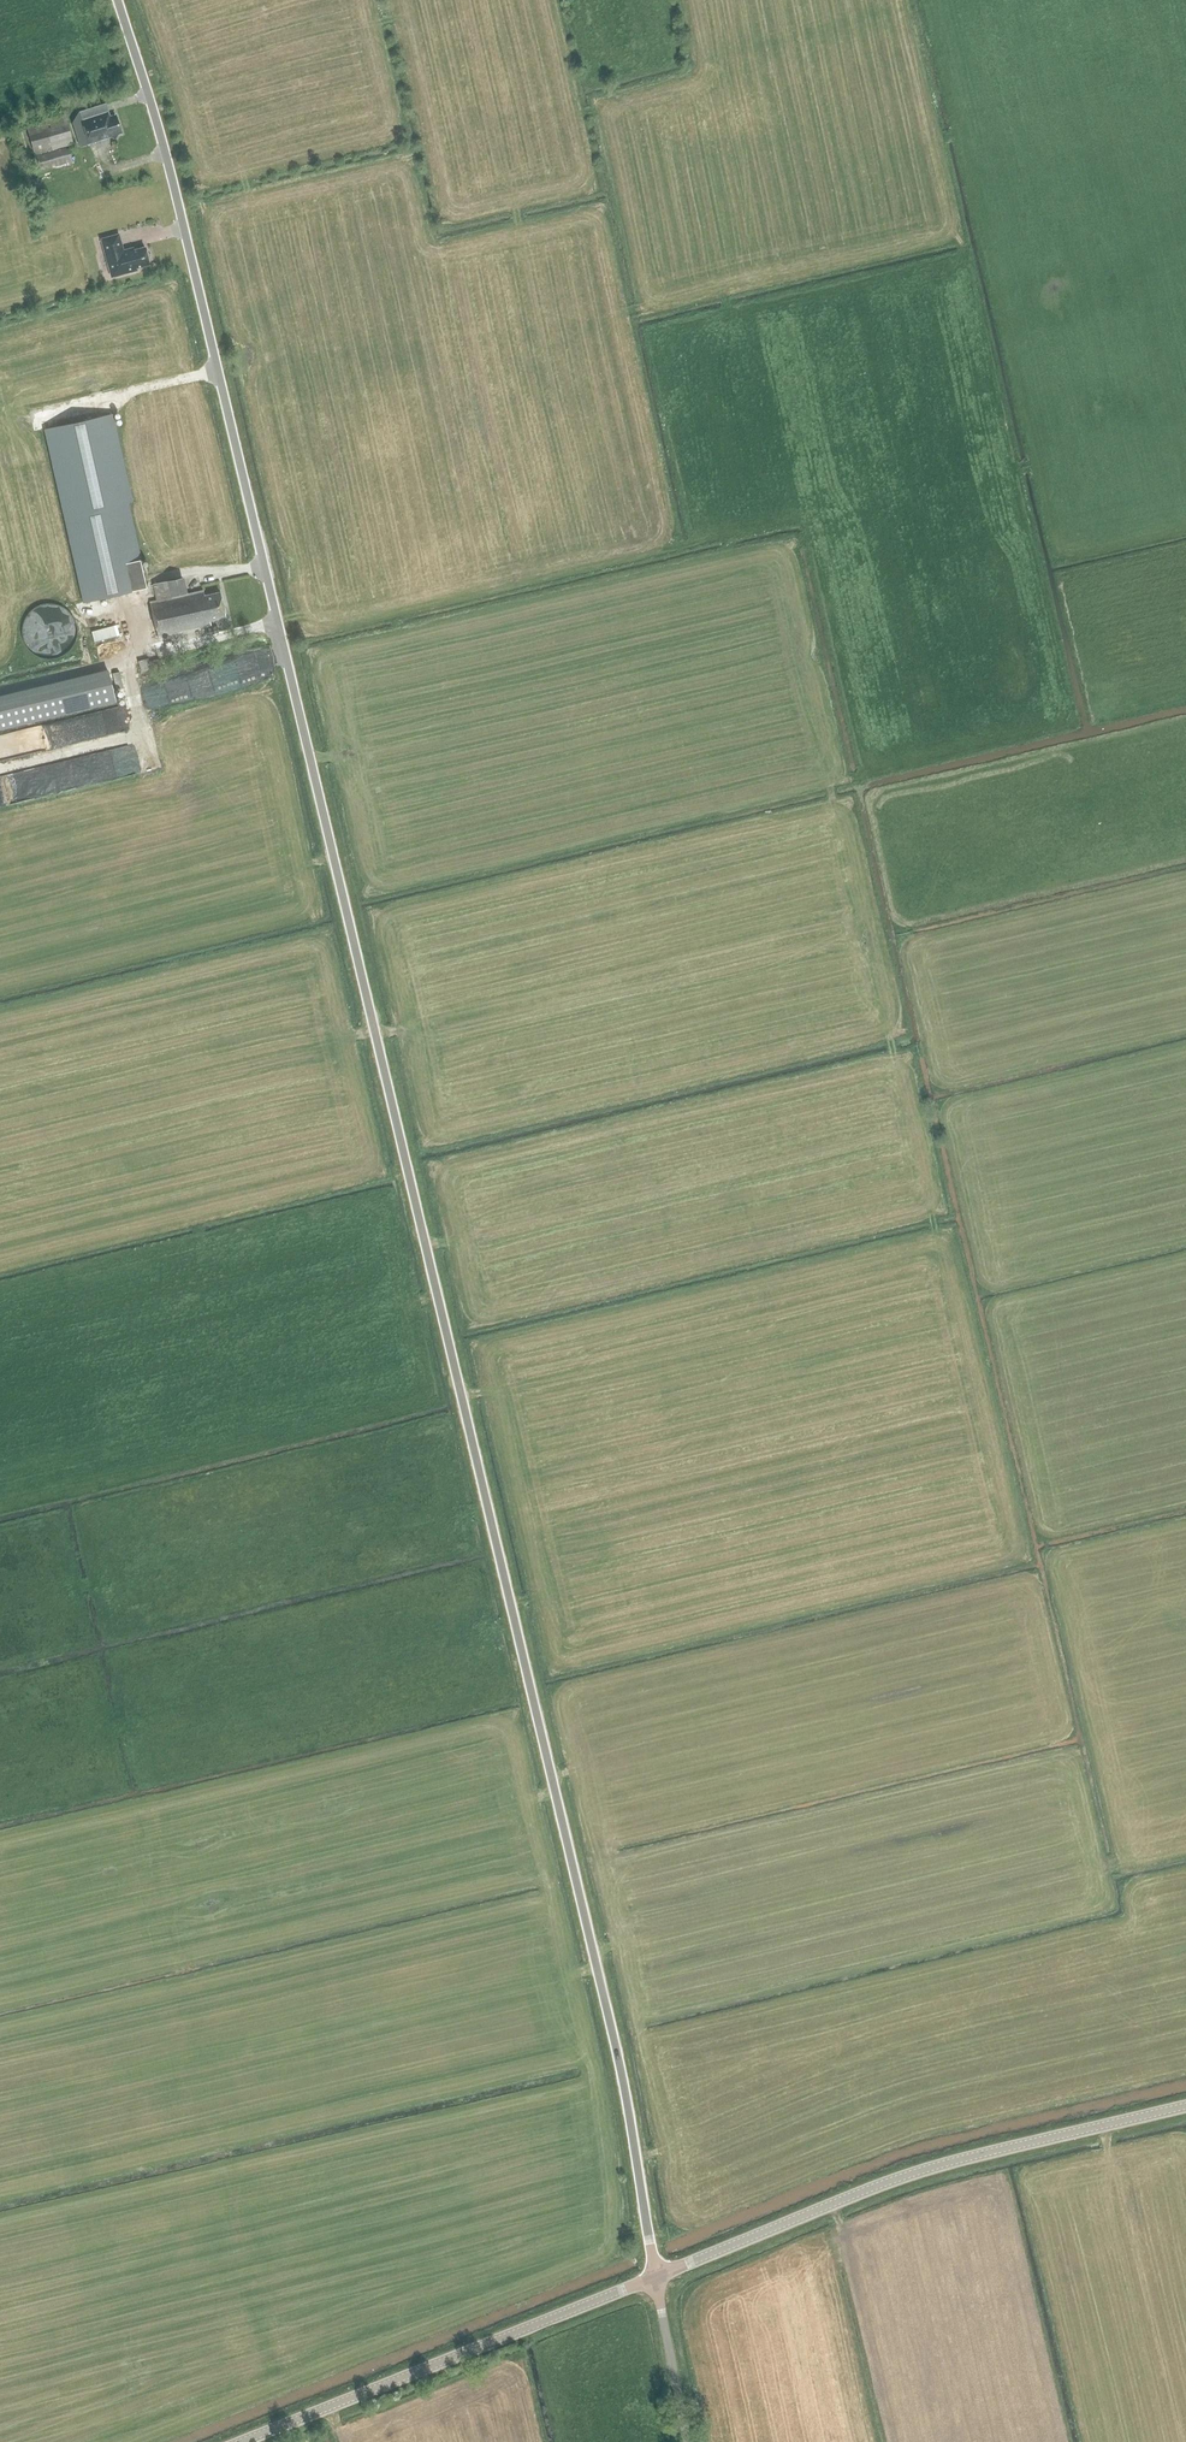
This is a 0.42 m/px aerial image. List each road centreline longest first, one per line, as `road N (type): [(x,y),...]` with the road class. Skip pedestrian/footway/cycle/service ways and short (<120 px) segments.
road 1 (unclassified): [(654,2278),(615,2053),(530,1690),(182,224),(117,0)]
road 2 (tertiary): [(654,2278),(918,2171),(1185,2106)]
road 3 (tertiary): [(243,2441),(654,2278)]
road 4 (unclassified): [(691,2441),(654,2278)]

